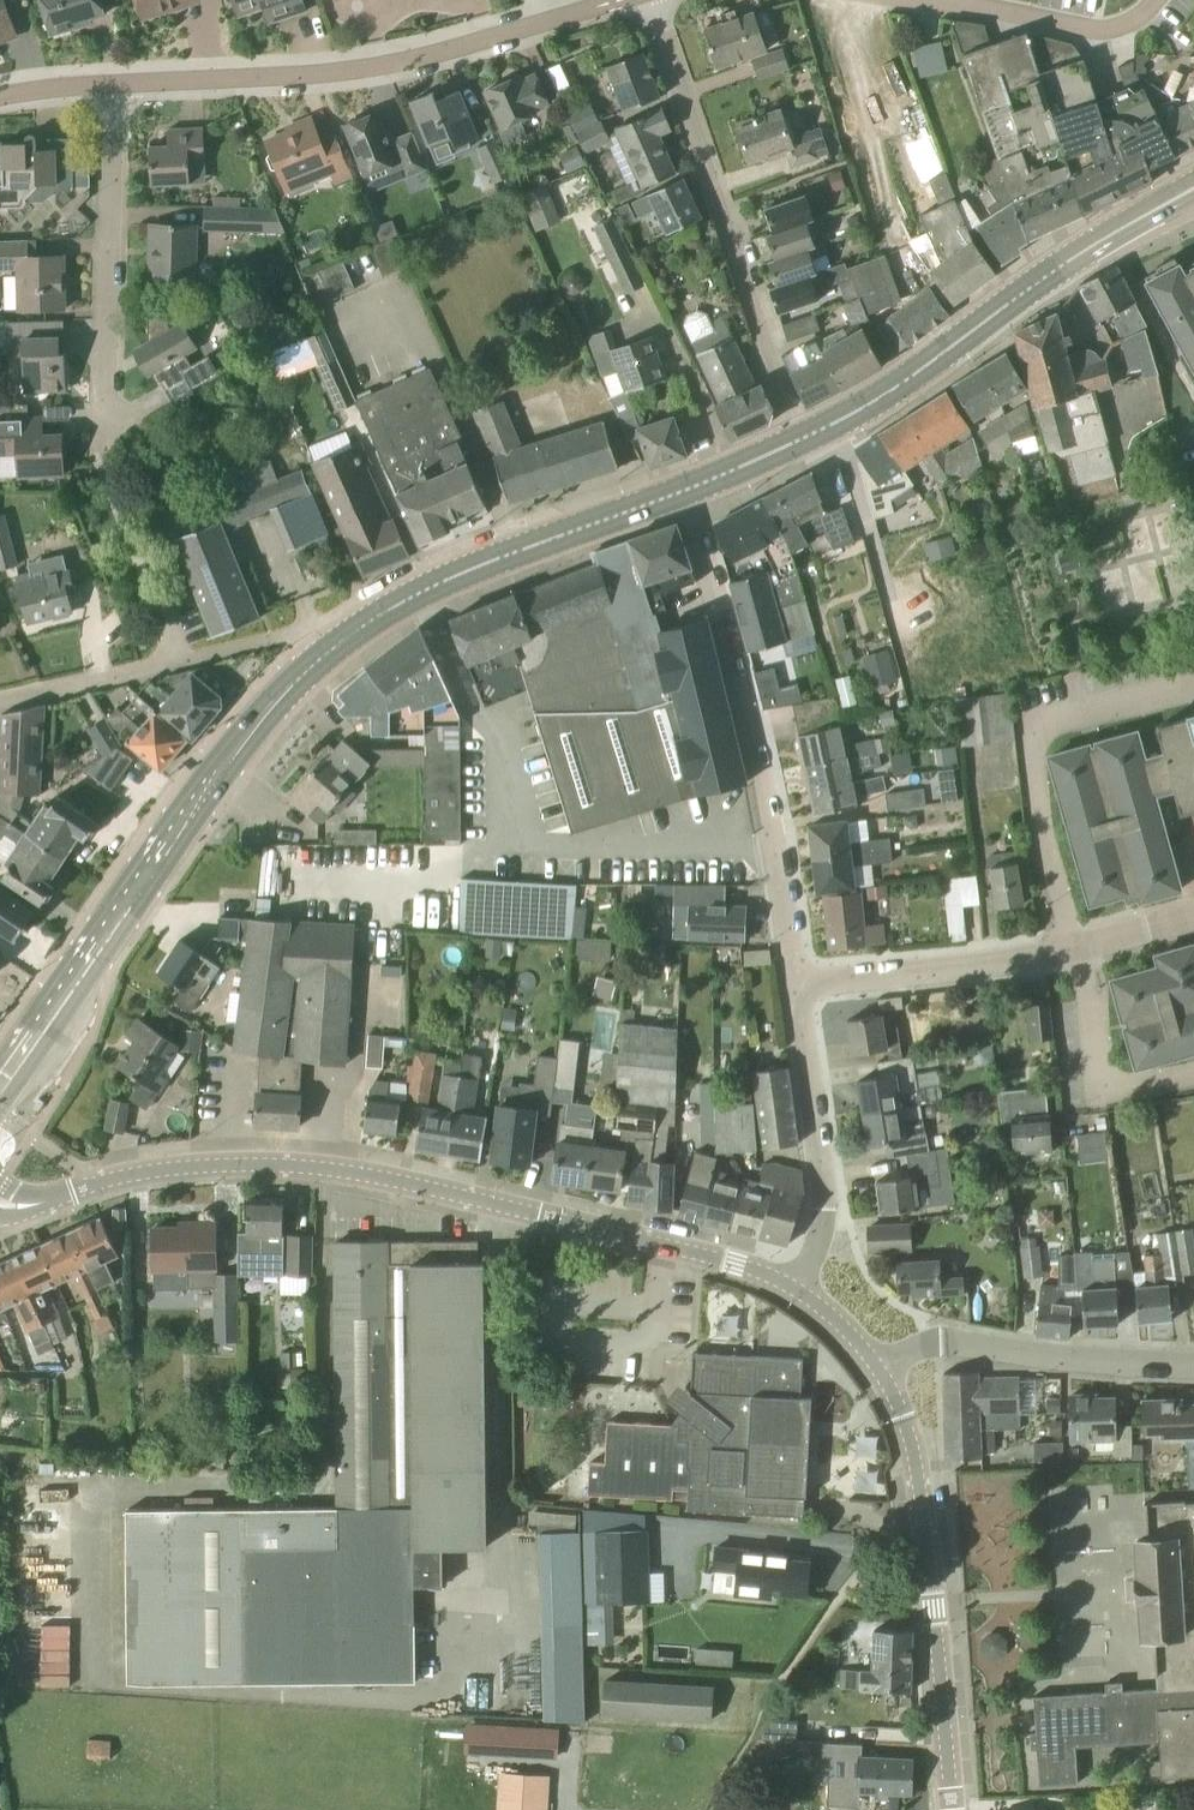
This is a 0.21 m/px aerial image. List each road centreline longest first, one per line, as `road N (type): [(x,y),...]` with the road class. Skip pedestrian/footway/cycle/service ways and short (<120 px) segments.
road 1 (tertiary): [(796,1291),(660,1246),(325,1169),(209,1166),(99,1183)]
road 2 (residential): [(181,663),(117,442),(109,378),(115,84)]
road 3 (secondary): [(0,1093),(230,757),(299,681),(349,641)]
road 4 (residential): [(115,84),(357,76),(631,0)]
road 5 (residential): [(684,495),(774,823),(797,985)]
road 6 (residential): [(802,443),(652,0)]
road 7 (tertiary): [(952,1809),(918,1481),(903,1414),(879,1368)]
road 8 (residential): [(797,985),(1069,954),(1193,921)]
road 9 (secondary): [(349,641),(430,591),(684,495)]
road 10 (secondary): [(802,443),(904,387),(1098,246)]
road 11 (residential): [(1193,1365),(1106,1364),(971,1345),(921,1348),(879,1368)]
road 12 (residential): [(796,1291),(826,1237),(797,985)]
road 13 (residential): [(1155,0),(1130,30),(1109,34),(928,0)]
road 14 (residential): [(0,704),(181,663)]
road 15 (residential): [(181,663),(296,636),(349,641)]
road 16 (secondary): [(684,495),(802,443)]

